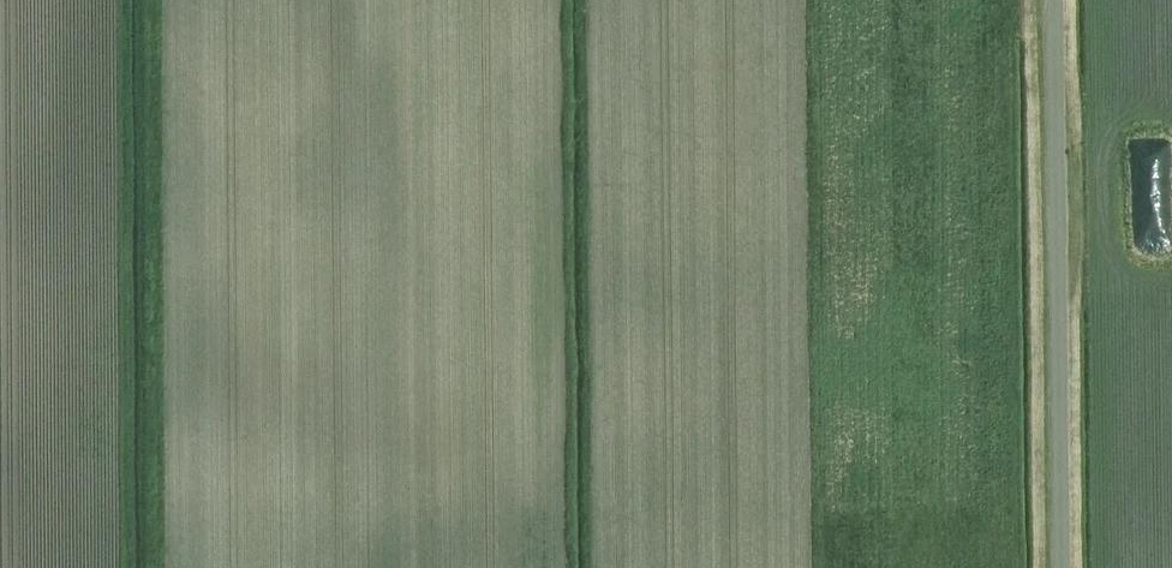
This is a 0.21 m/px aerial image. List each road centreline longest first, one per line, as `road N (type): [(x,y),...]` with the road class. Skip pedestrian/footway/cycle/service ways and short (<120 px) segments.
road 1 (unclassified): [(1063,567),(1056,0)]

